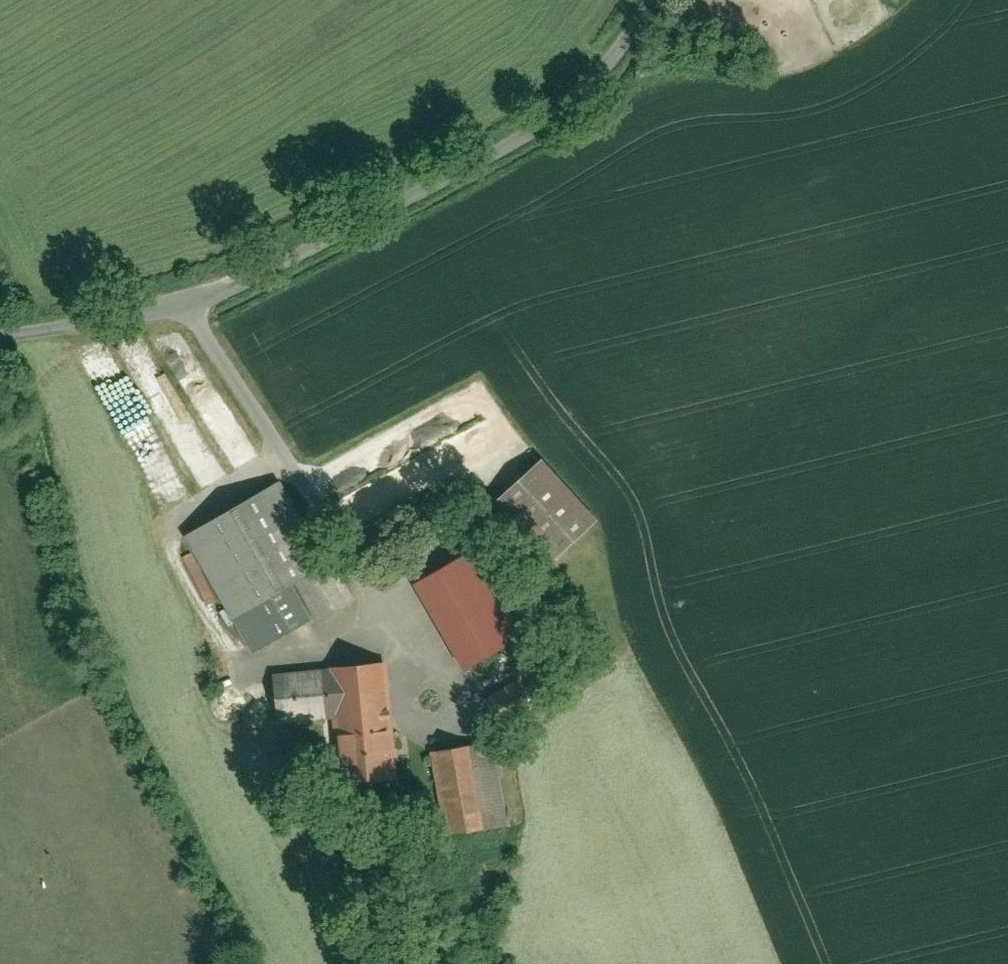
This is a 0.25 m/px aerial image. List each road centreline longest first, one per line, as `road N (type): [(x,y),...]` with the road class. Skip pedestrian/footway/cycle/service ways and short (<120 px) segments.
road 1 (unclassified): [(0,333),(188,309),(255,284),(572,102),(656,0)]

